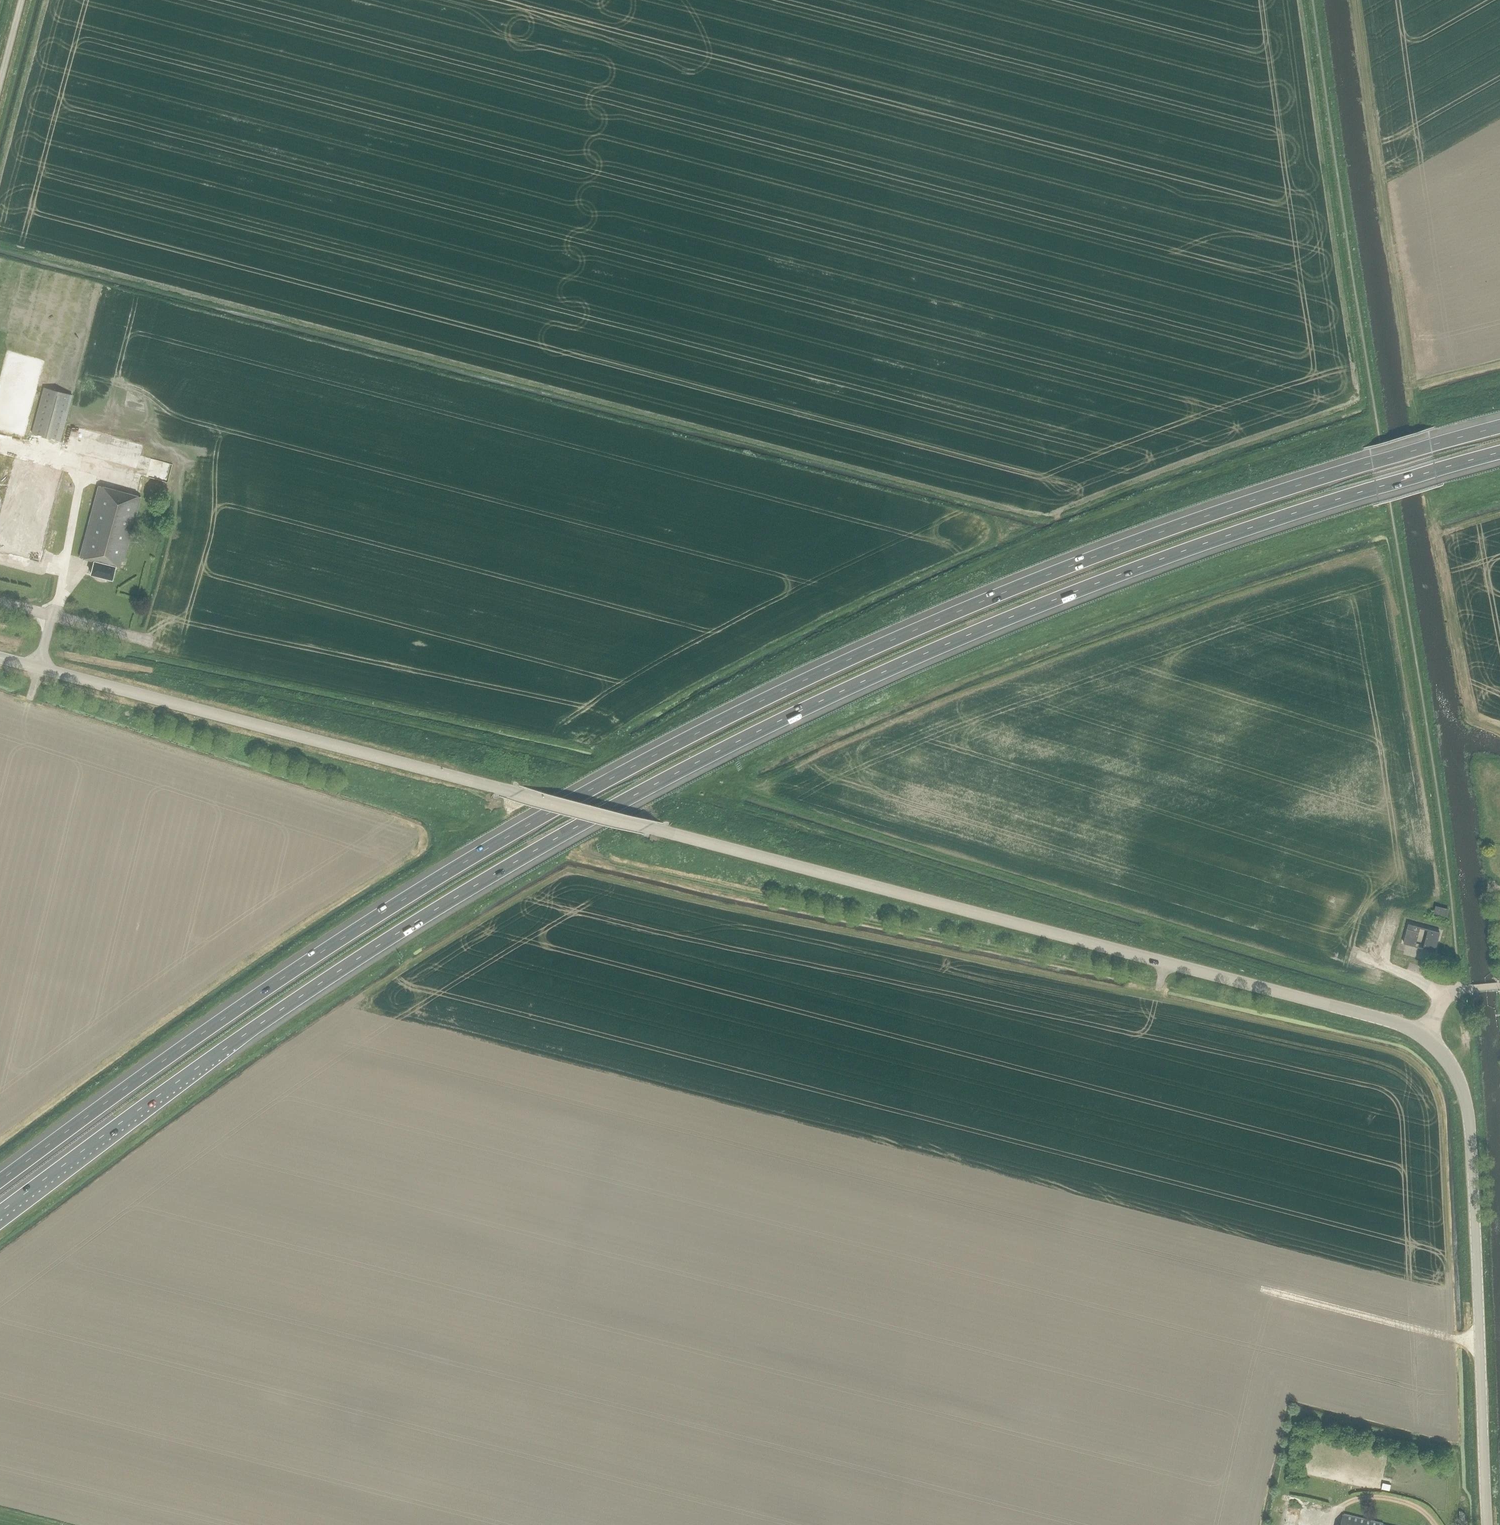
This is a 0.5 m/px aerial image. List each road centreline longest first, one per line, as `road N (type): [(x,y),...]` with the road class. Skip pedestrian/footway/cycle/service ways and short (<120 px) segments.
road 1 (motorway): [(1499,420),(1127,538),(933,616),(746,709),(453,869),(246,1003),(0,1181)]
road 2 (motorway): [(0,1212),(367,952),(744,738),(1136,568),(1499,452)]
road 3 (tertiary): [(1423,1037),(1385,1020),(512,792)]
road 4 (tertiary): [(0,658),(512,792)]
road 5 (tertiary): [(1488,1524),(1470,1121),(1456,1079),(1423,1037)]

